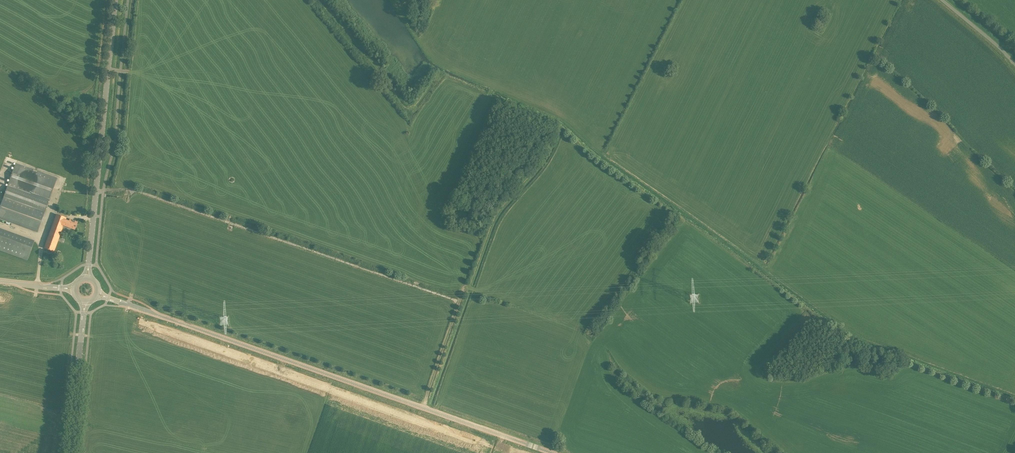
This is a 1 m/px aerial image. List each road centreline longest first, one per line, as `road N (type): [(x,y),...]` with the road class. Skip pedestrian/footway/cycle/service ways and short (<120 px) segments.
road 1 (tertiary): [(552,452),(97,293)]
road 2 (secondary): [(87,277),(116,0)]
road 3 (track): [(321,0),(404,104),(418,102),(433,75)]
road 4 (secondary): [(72,452),(85,301)]

